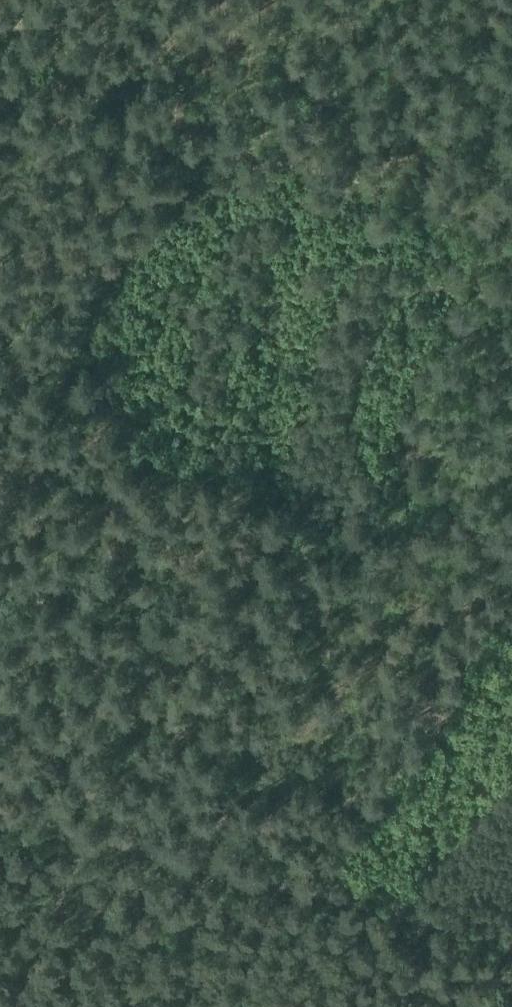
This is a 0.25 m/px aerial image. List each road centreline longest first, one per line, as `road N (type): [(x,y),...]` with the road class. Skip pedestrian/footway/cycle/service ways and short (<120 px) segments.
road 1 (track): [(511,192),(138,122),(0,11)]
road 2 (track): [(511,936),(173,863),(0,816)]

